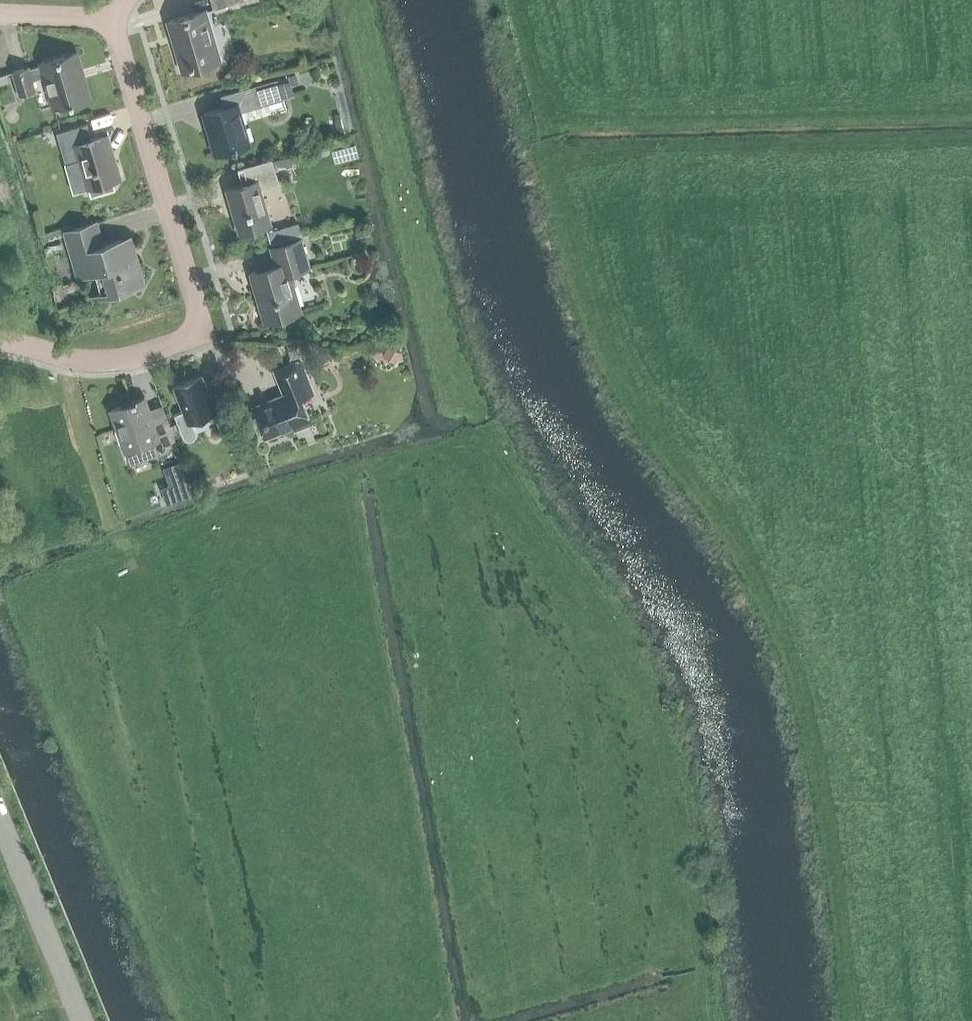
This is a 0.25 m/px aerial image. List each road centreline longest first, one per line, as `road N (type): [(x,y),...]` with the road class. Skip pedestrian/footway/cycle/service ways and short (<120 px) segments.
road 1 (residential): [(0,342),(74,361),(113,362),(178,344),(196,330),(194,299),(112,20)]
road 2 (tertiary): [(81,1020),(0,822)]

